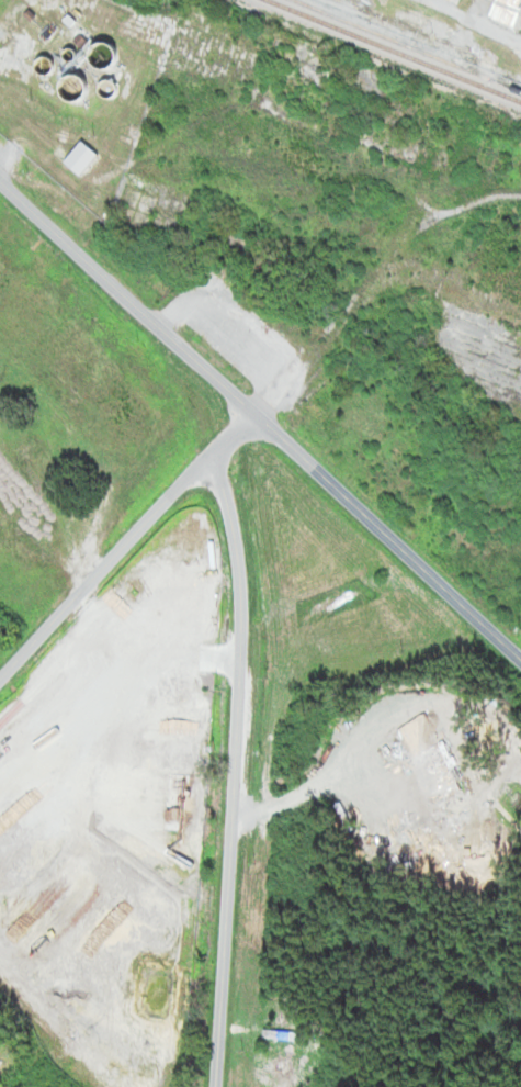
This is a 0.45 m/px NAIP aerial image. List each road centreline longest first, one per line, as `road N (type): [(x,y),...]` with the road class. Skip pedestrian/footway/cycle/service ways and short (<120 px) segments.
road 1 (residential): [(215,1086),(242,628),(237,560),(212,449)]
road 2 (residential): [(0,677),(212,449),(257,416)]
road 3 (residential): [(520,654),(257,416)]
road 4 (residential): [(257,416),(0,174)]

